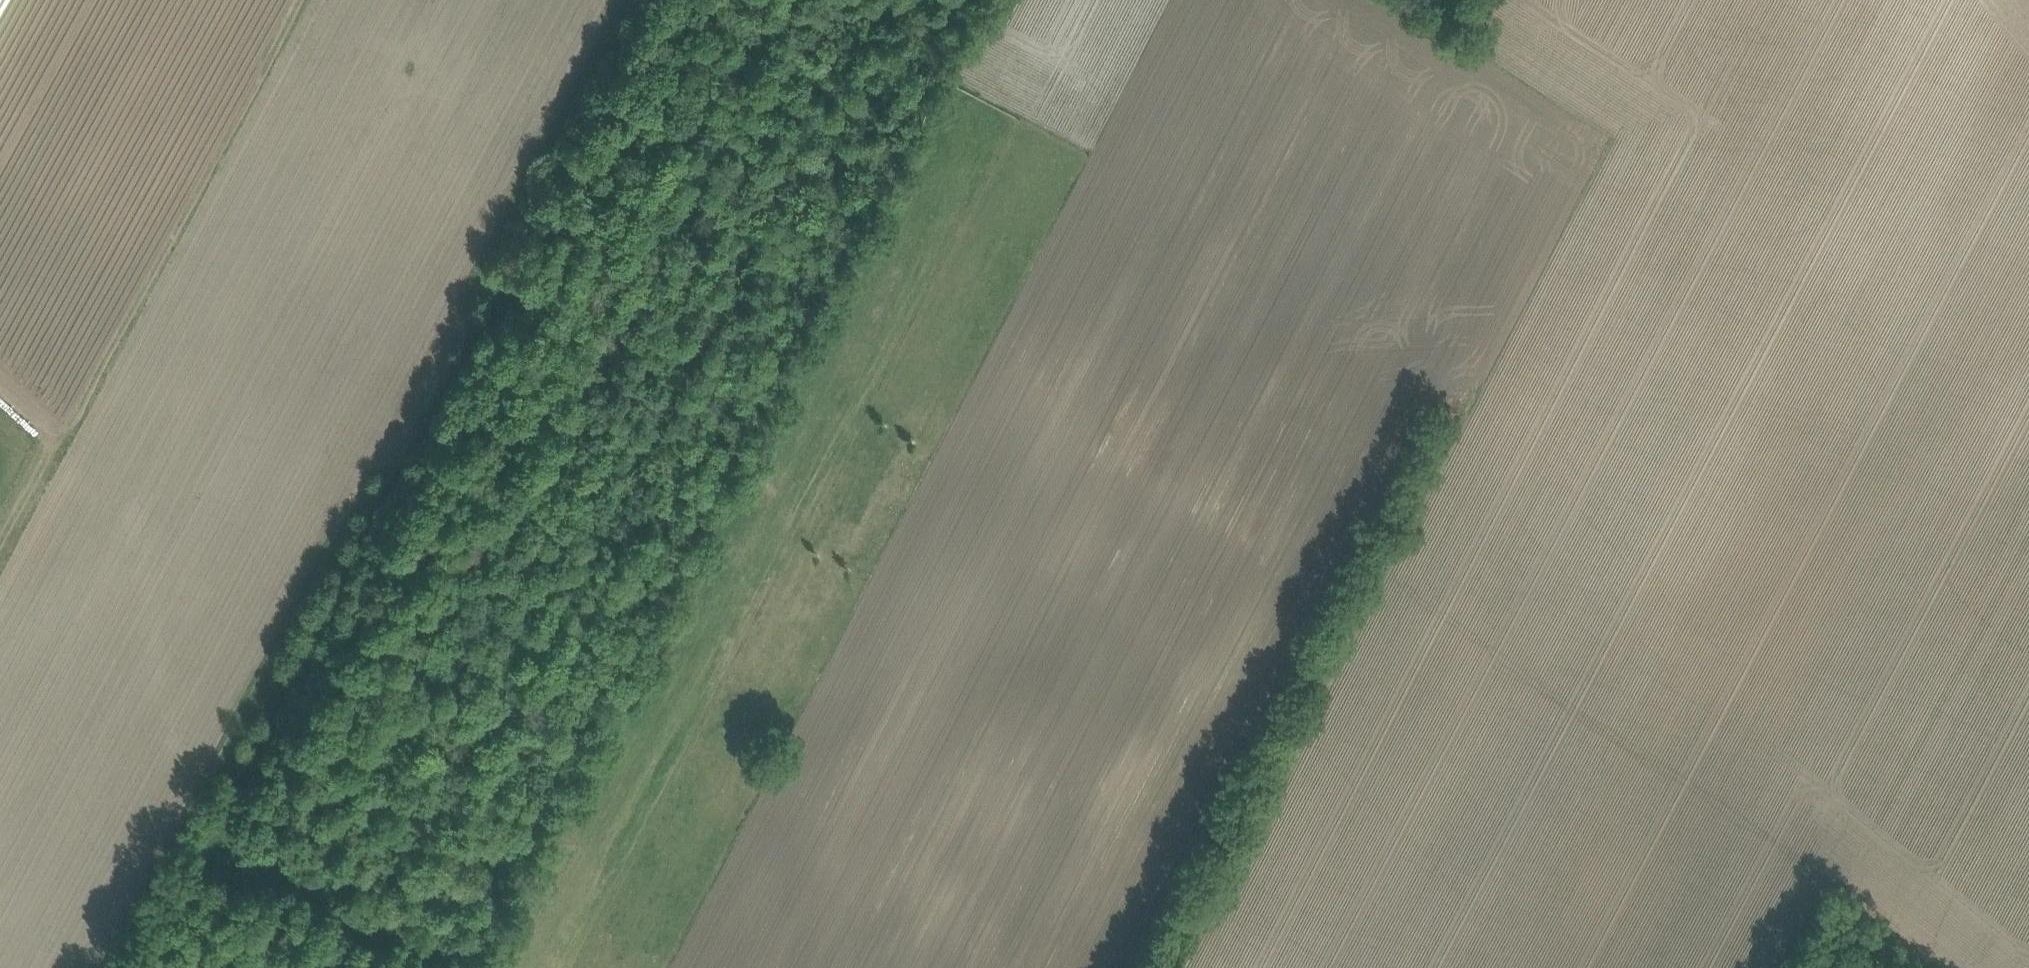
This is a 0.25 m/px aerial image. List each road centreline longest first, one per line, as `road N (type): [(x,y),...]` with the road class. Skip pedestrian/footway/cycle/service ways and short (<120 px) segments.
road 1 (track): [(129,967),(200,834)]

